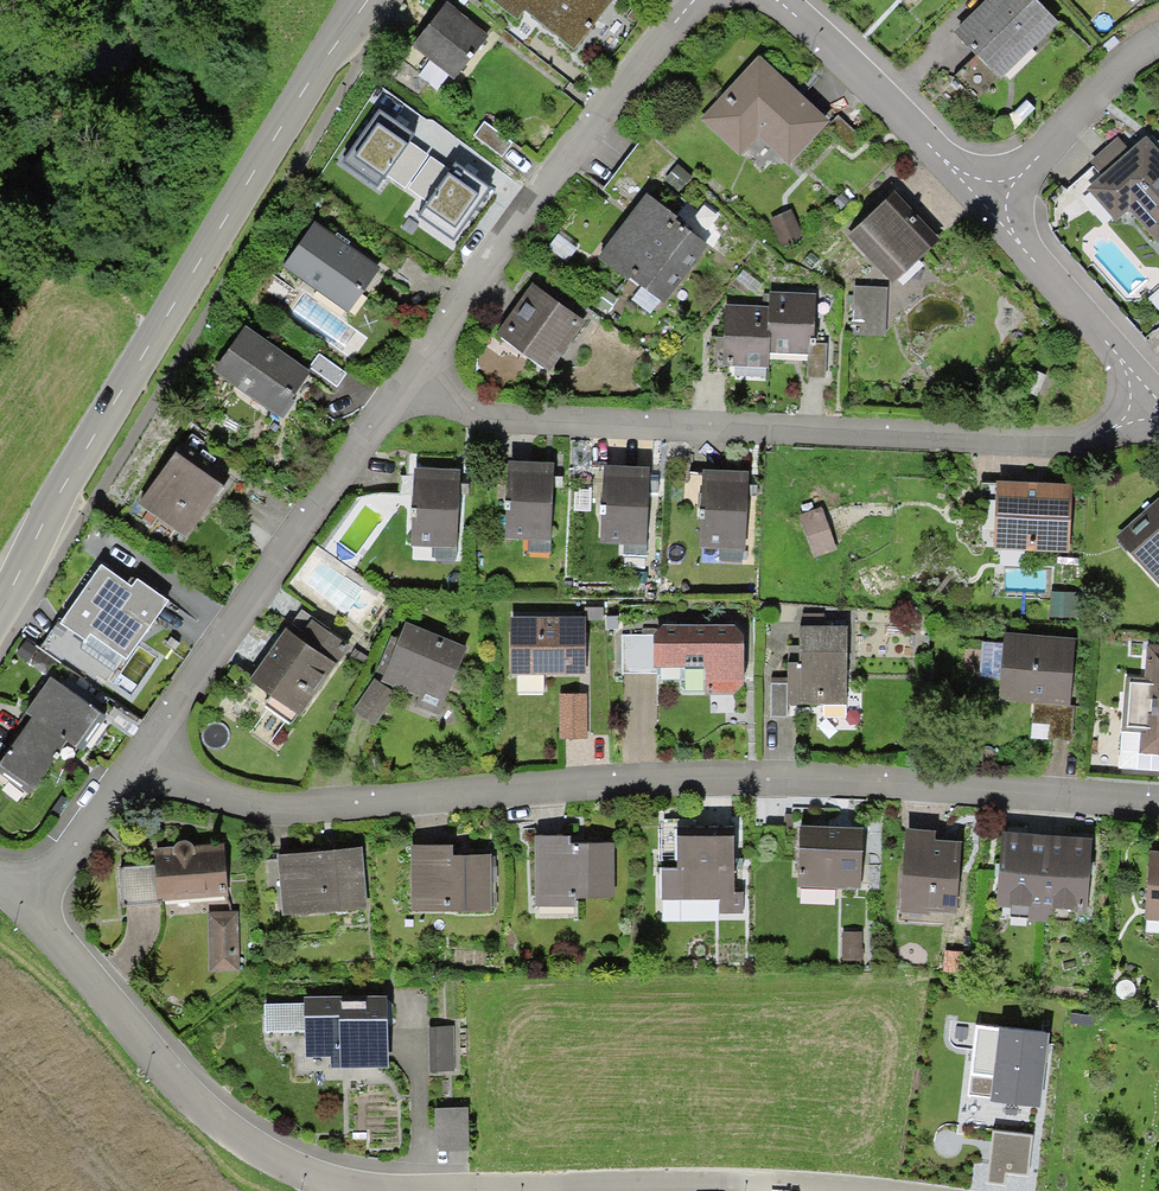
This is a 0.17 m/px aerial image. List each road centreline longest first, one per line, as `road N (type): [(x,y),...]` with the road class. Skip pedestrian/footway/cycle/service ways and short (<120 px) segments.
road 1 (residential): [(148,757),(234,803),(337,808),(567,788),(773,783),(1158,803)]
road 2 (residential): [(414,391),(490,424),(1081,448),(1142,387)]
road 3 (tertiary): [(372,0),(0,616)]
road 4 (residential): [(348,1185),(844,1190)]
road 5 (residential): [(414,391),(698,0)]
road 6 (residential): [(148,757),(414,391)]
road 7 (unclassified): [(348,1185),(244,1143),(206,1115),(27,903)]
road 8 (residential): [(776,0),(997,201)]
road 9 (residential): [(997,201),(1142,387)]
road 10 (residential): [(997,201),(1118,69),(1158,46)]
road 11 (residential): [(27,903),(148,757)]

